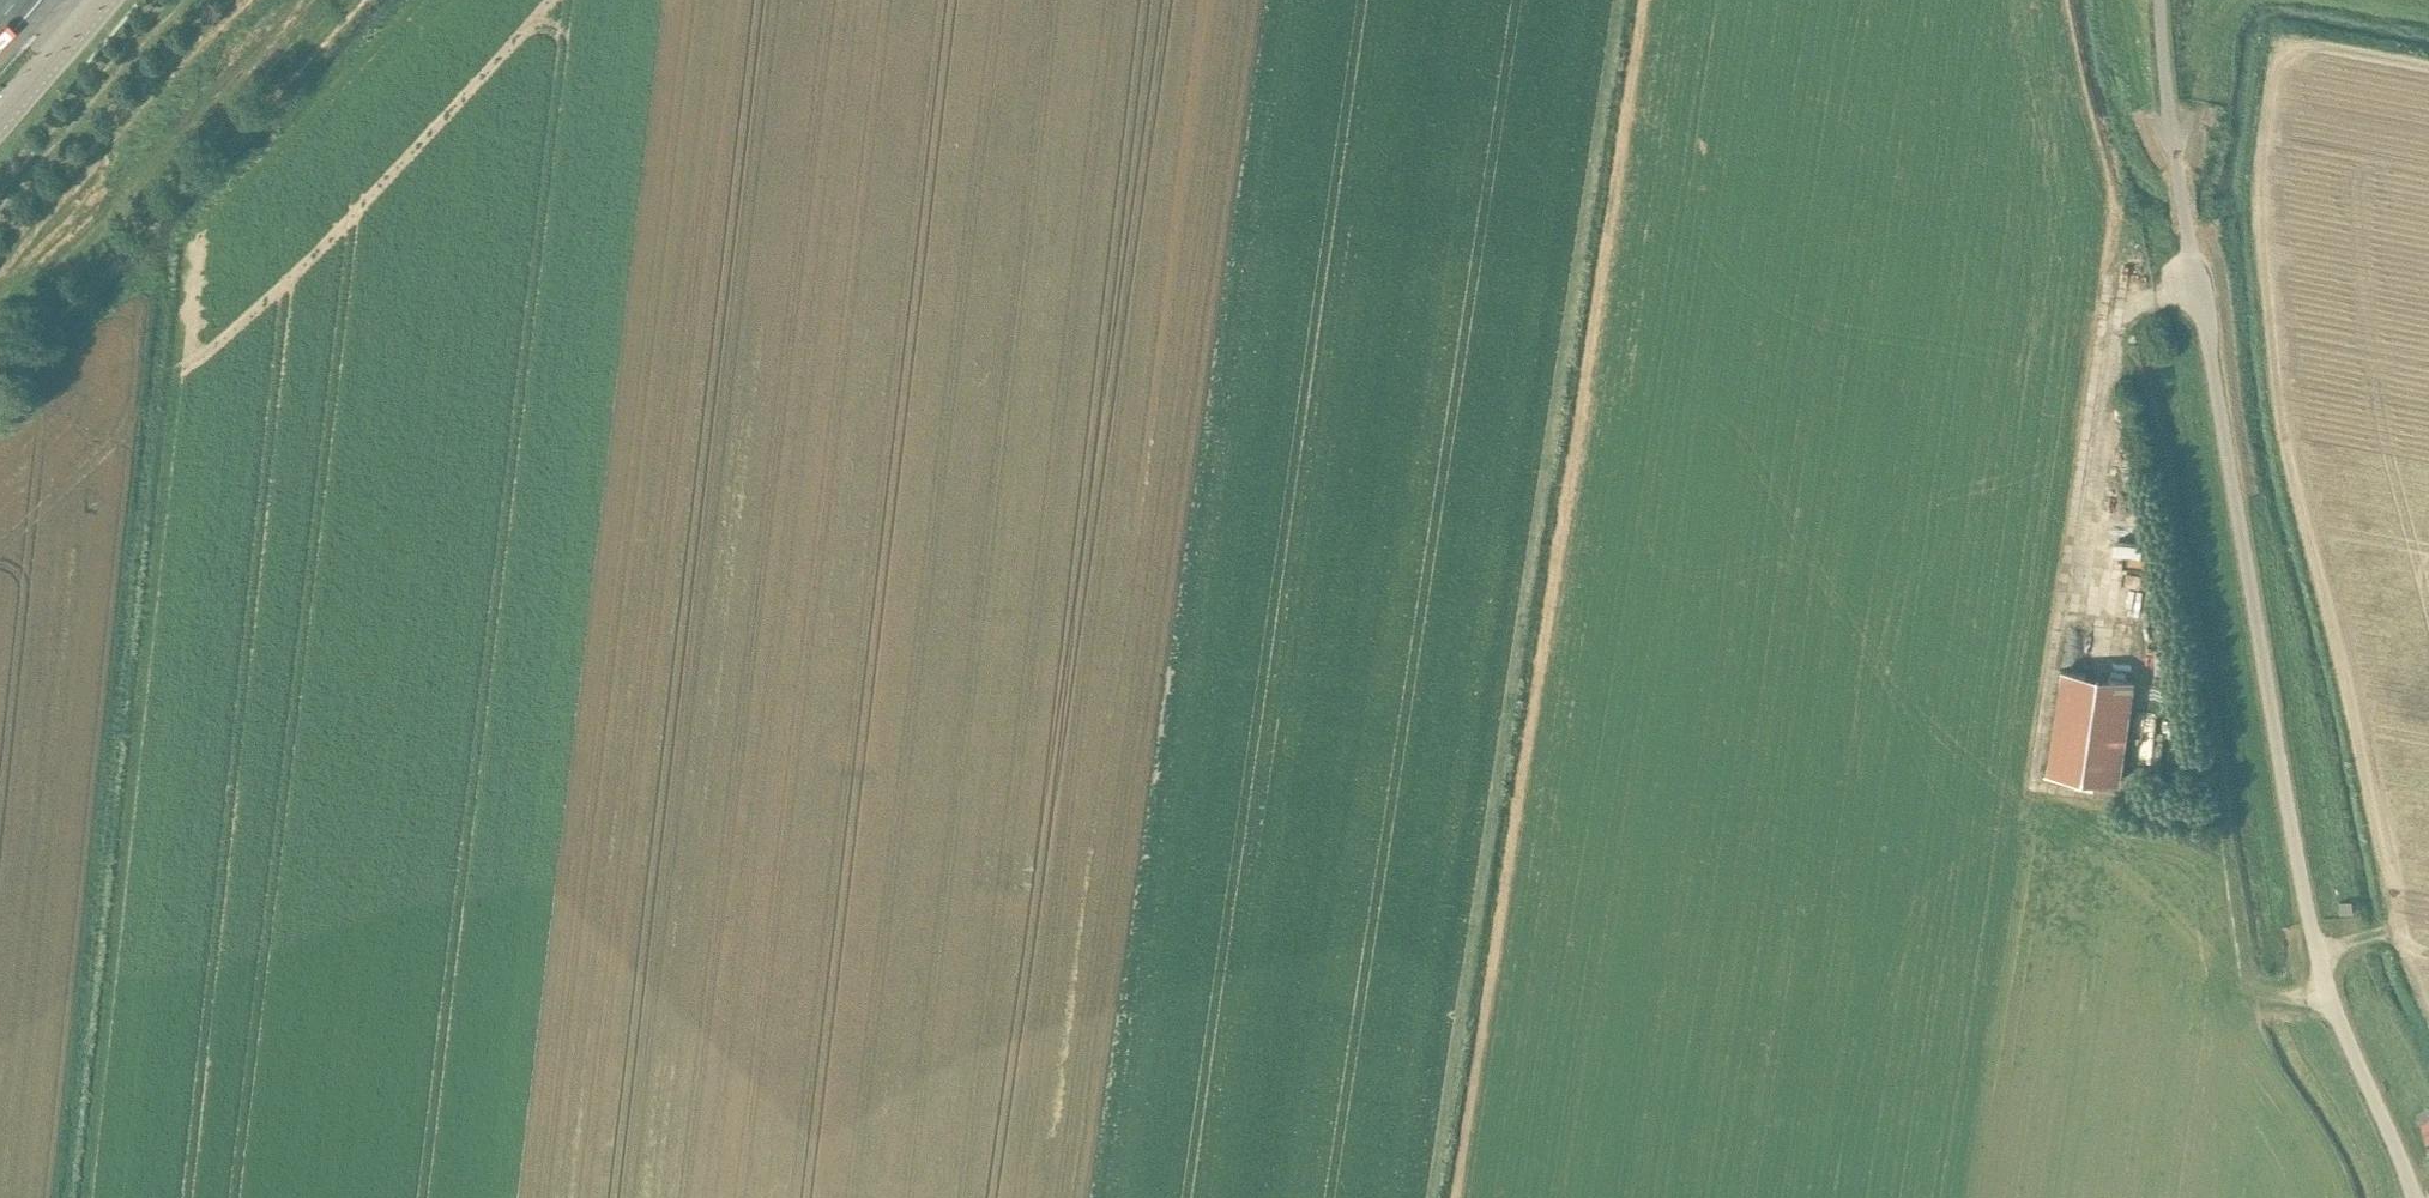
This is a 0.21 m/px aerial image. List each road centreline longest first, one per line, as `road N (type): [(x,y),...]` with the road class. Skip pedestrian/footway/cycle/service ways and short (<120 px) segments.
road 1 (residential): [(2415,1197),(2328,993),(2308,914),(2184,219),(2158,0)]
road 2 (track): [(2123,0),(2137,81),(2173,149)]
road 3 (track): [(2223,0),(2173,149)]
road 4 (unclassified): [(0,116),(101,0)]

